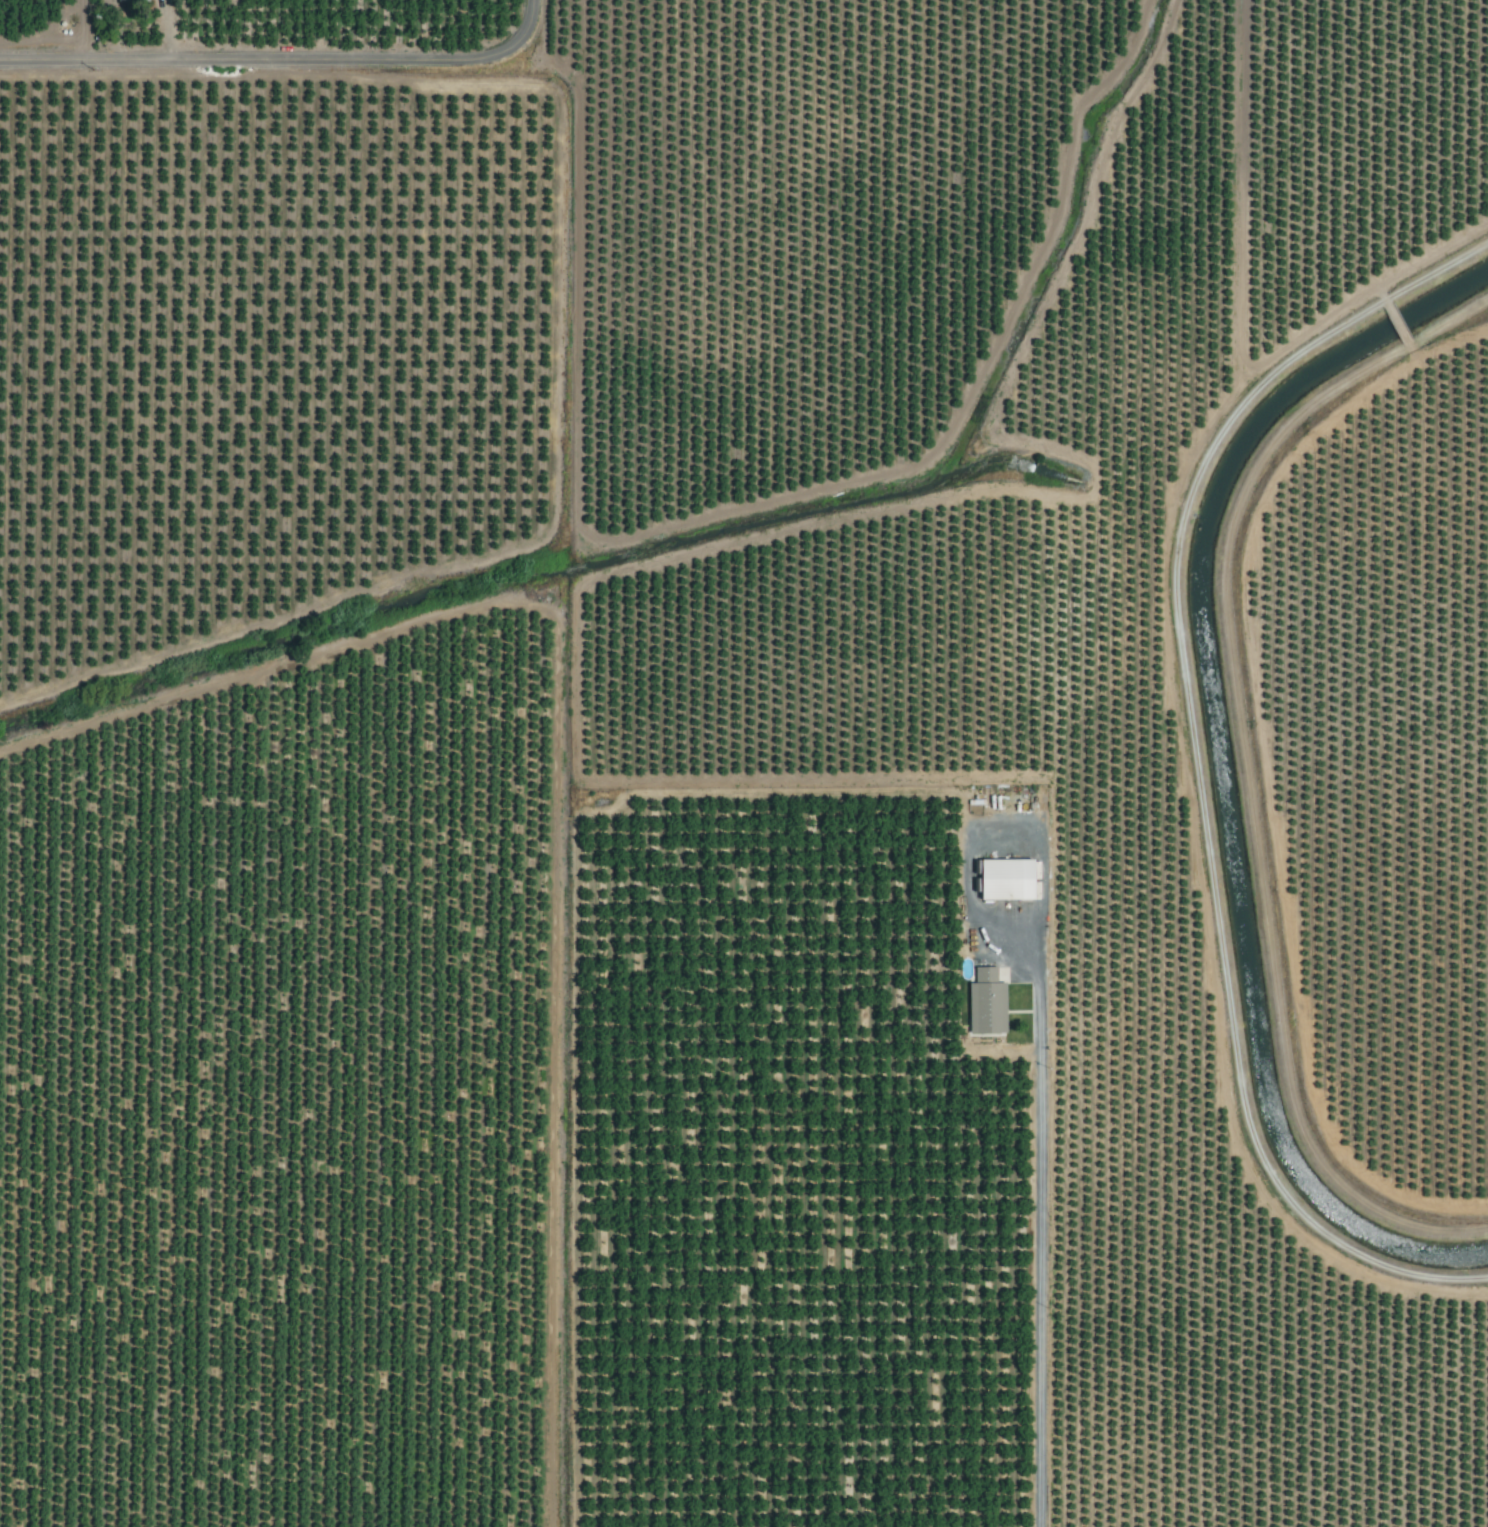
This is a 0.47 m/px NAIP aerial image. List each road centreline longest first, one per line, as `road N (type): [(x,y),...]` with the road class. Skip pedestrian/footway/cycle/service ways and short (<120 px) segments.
road 1 (residential): [(0,62),(464,59),(516,42),(532,0)]

